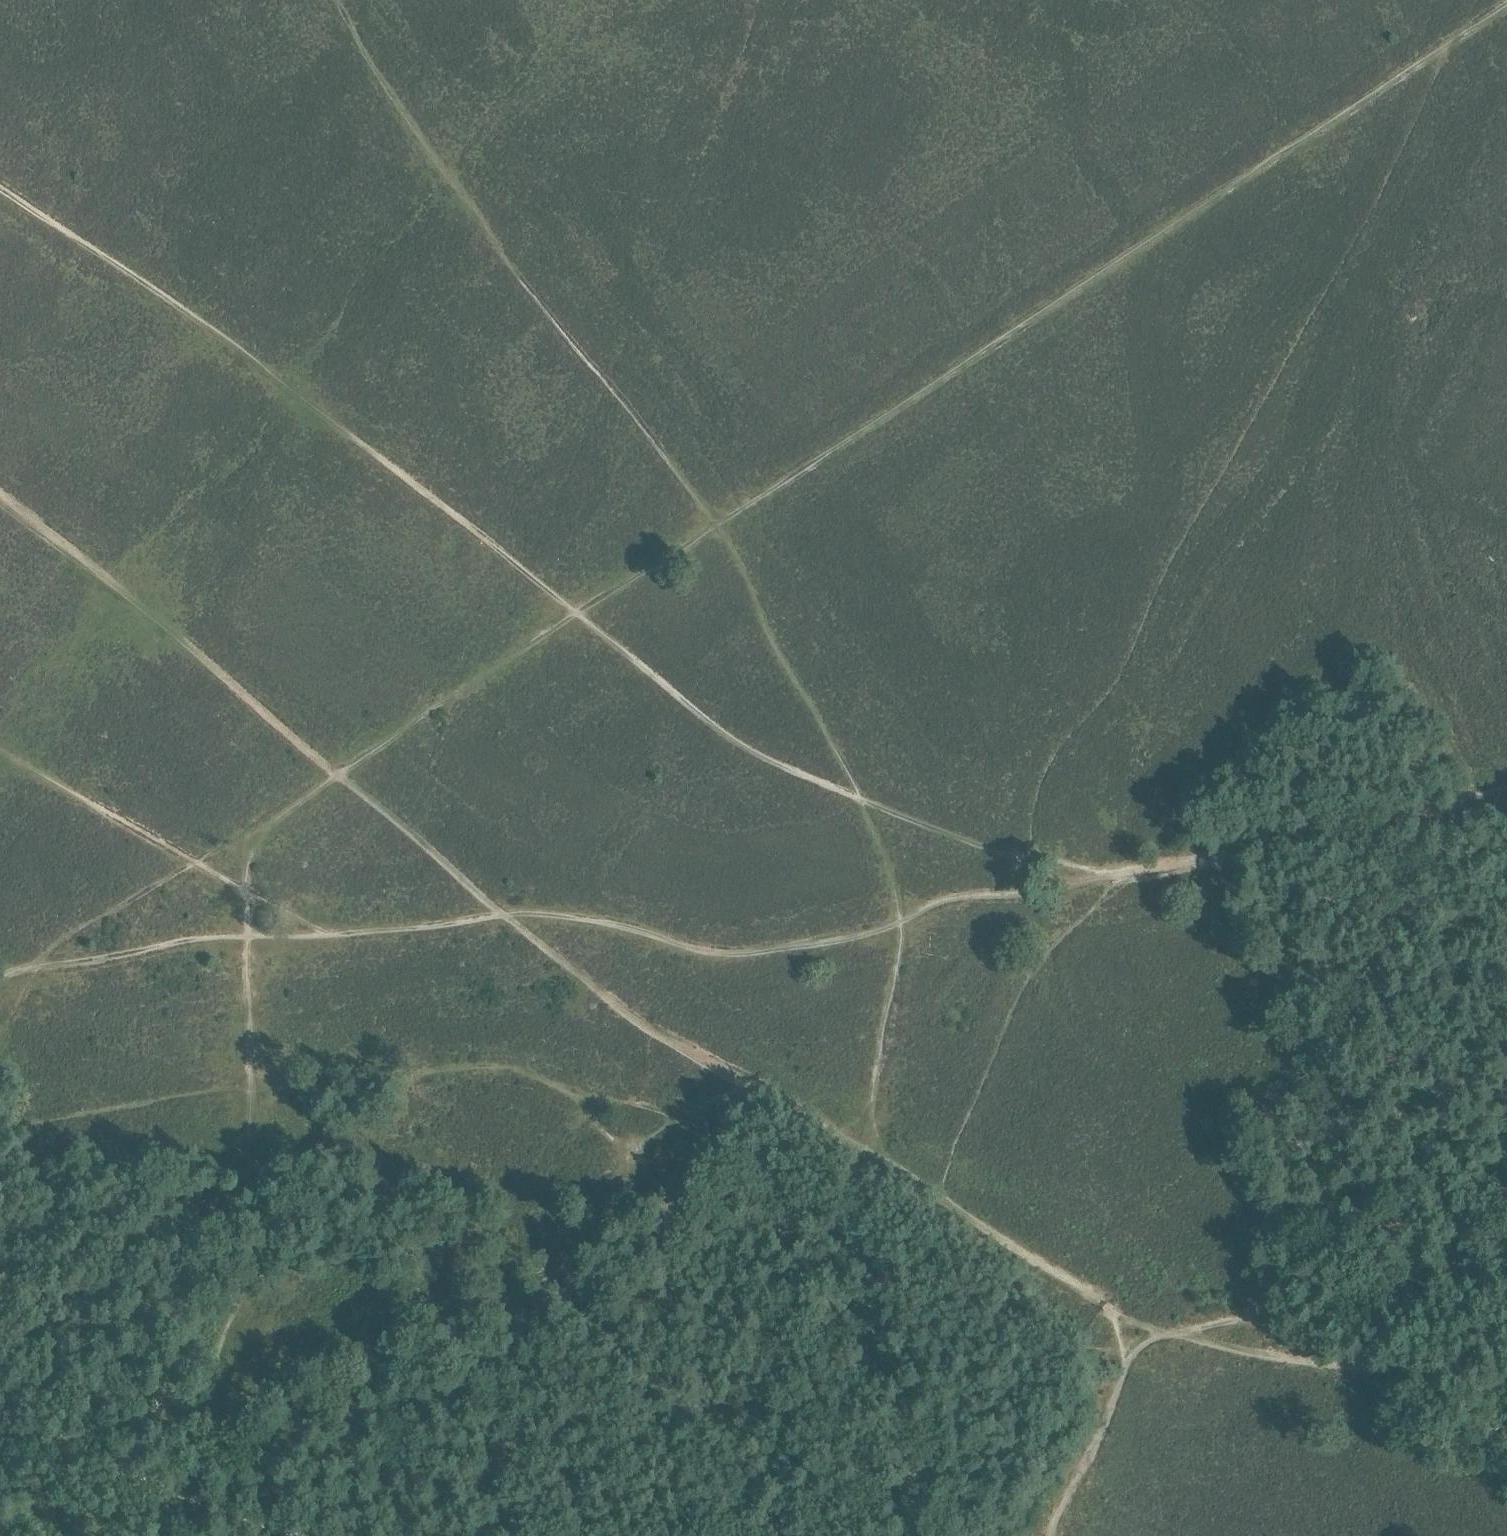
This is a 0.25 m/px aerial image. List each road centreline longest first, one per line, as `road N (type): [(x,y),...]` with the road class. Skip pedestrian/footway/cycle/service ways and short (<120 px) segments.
road 1 (track): [(279,818),(1506,5)]
road 2 (track): [(1104,877),(939,903),(864,936),(734,954),(590,921),(505,916)]
road 3 (track): [(252,939),(260,848),(279,818),(33,966)]
road 4 (track): [(1506,798),(1397,824),(1282,832),(1104,877)]
road 5 (track): [(0,974),(190,938),(252,939)]
road 6 (track): [(505,916),(337,935)]

